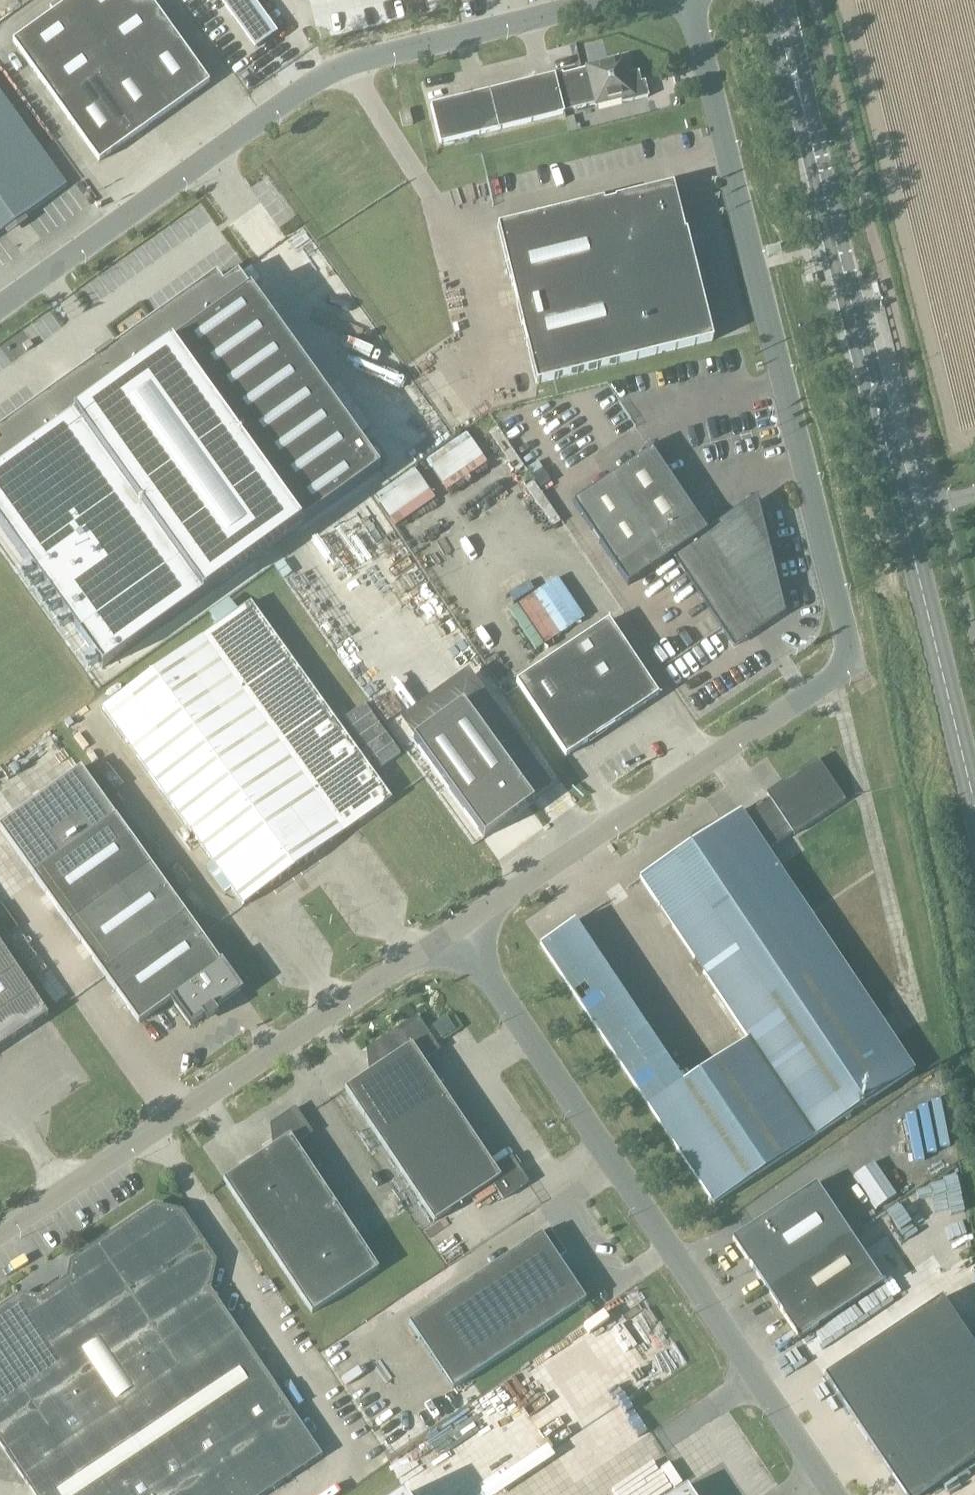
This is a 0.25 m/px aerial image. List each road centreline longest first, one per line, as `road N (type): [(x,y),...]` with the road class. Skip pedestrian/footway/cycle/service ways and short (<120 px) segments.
road 1 (unclassified): [(457,928),(853,662),(689,0)]
road 2 (secondary): [(974,802),(804,115)]
road 3 (unclassified): [(0,305),(336,68),(603,0)]
road 4 (unclassified): [(835,1494),(457,928)]
road 5 (unclassified): [(0,1233),(457,928)]
road 6 (secondary): [(766,0),(794,106),(804,115)]

